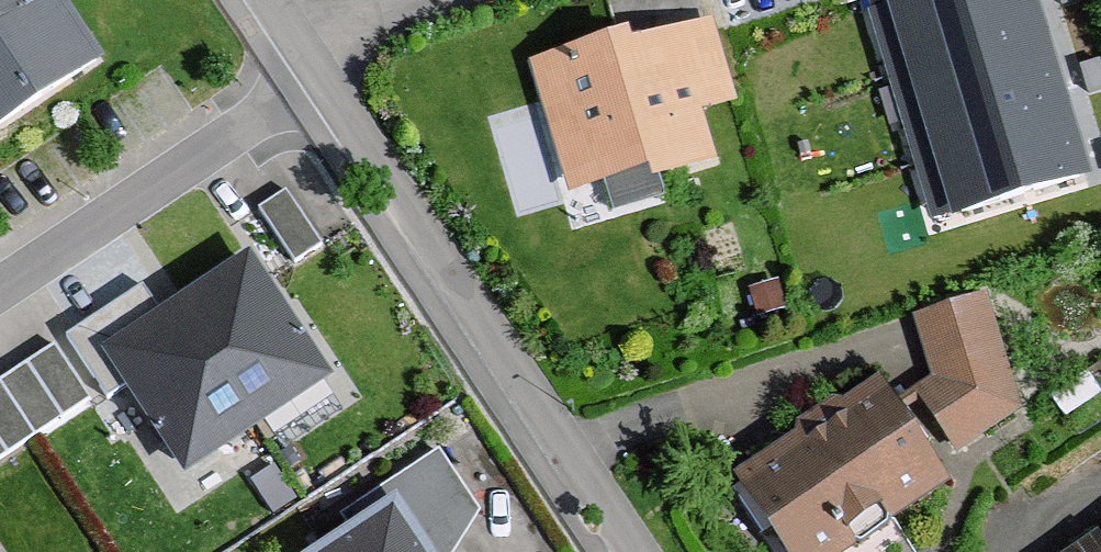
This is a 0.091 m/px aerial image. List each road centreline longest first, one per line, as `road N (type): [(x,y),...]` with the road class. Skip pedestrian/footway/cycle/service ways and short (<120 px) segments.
road 1 (residential): [(314,76),(626,551)]
road 2 (residential): [(314,76),(0,284)]

